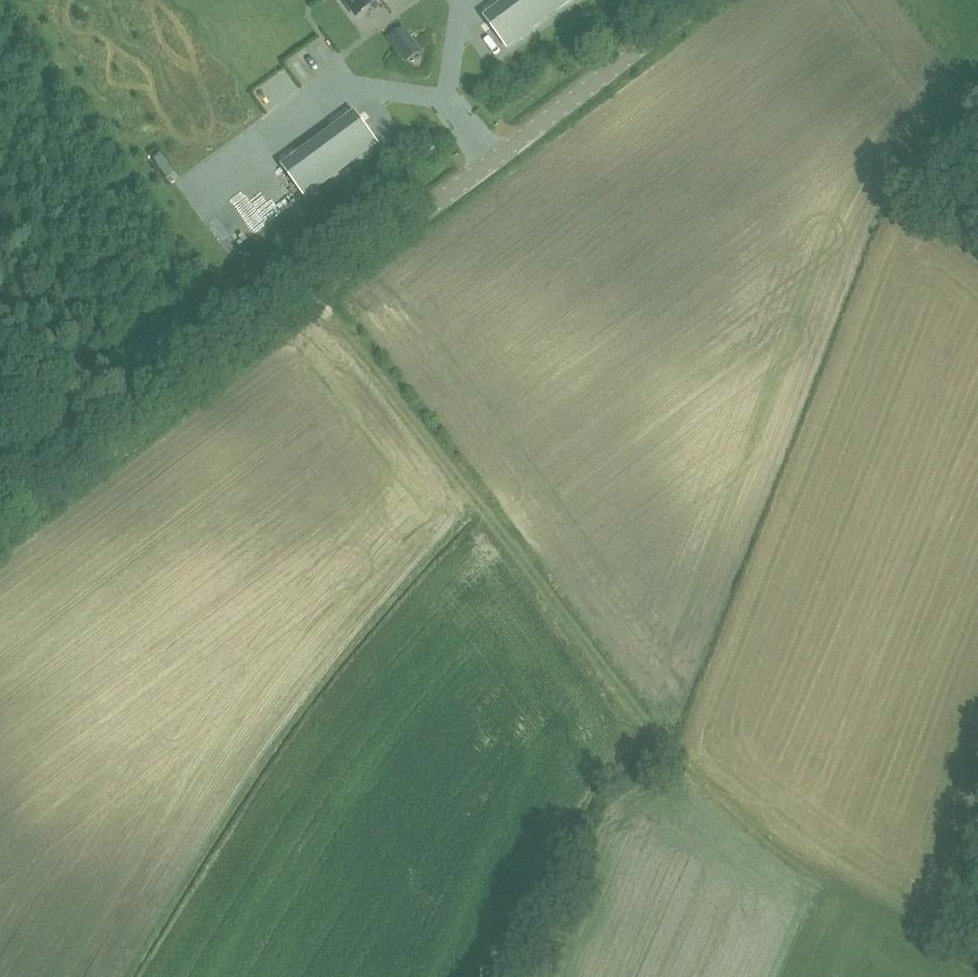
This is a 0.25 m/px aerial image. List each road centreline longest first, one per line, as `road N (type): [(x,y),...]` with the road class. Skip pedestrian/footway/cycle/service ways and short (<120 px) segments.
road 1 (track): [(323,302),(395,406),(676,763),(761,838),(828,882),(977,961)]
road 2 (tertiary): [(0,541),(723,0)]

